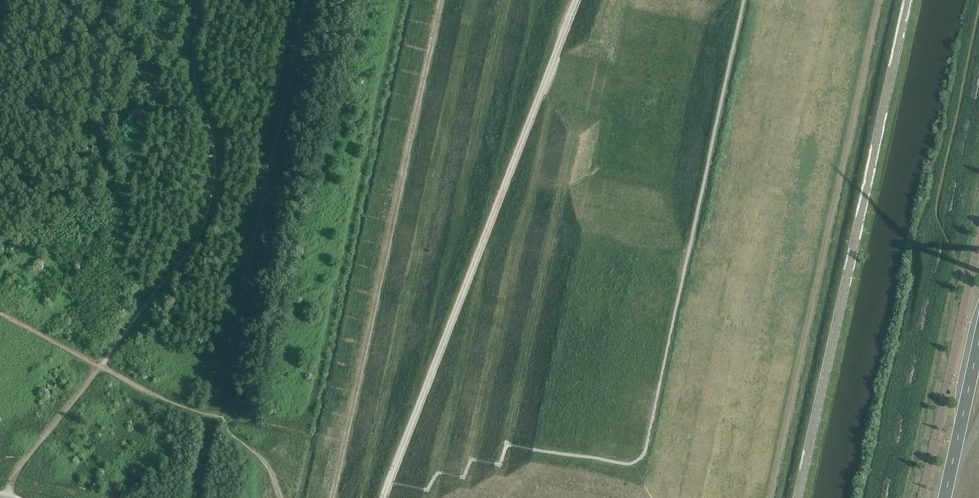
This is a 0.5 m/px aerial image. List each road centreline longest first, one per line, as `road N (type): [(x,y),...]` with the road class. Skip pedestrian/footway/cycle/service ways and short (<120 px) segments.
road 1 (track): [(577,0),(382,497)]
road 2 (track): [(879,0),(769,497)]
road 3 (track): [(332,497),(441,0)]
road 4 (tertiary): [(799,497),(908,0)]
road 5 (primary): [(978,341),(945,497)]

